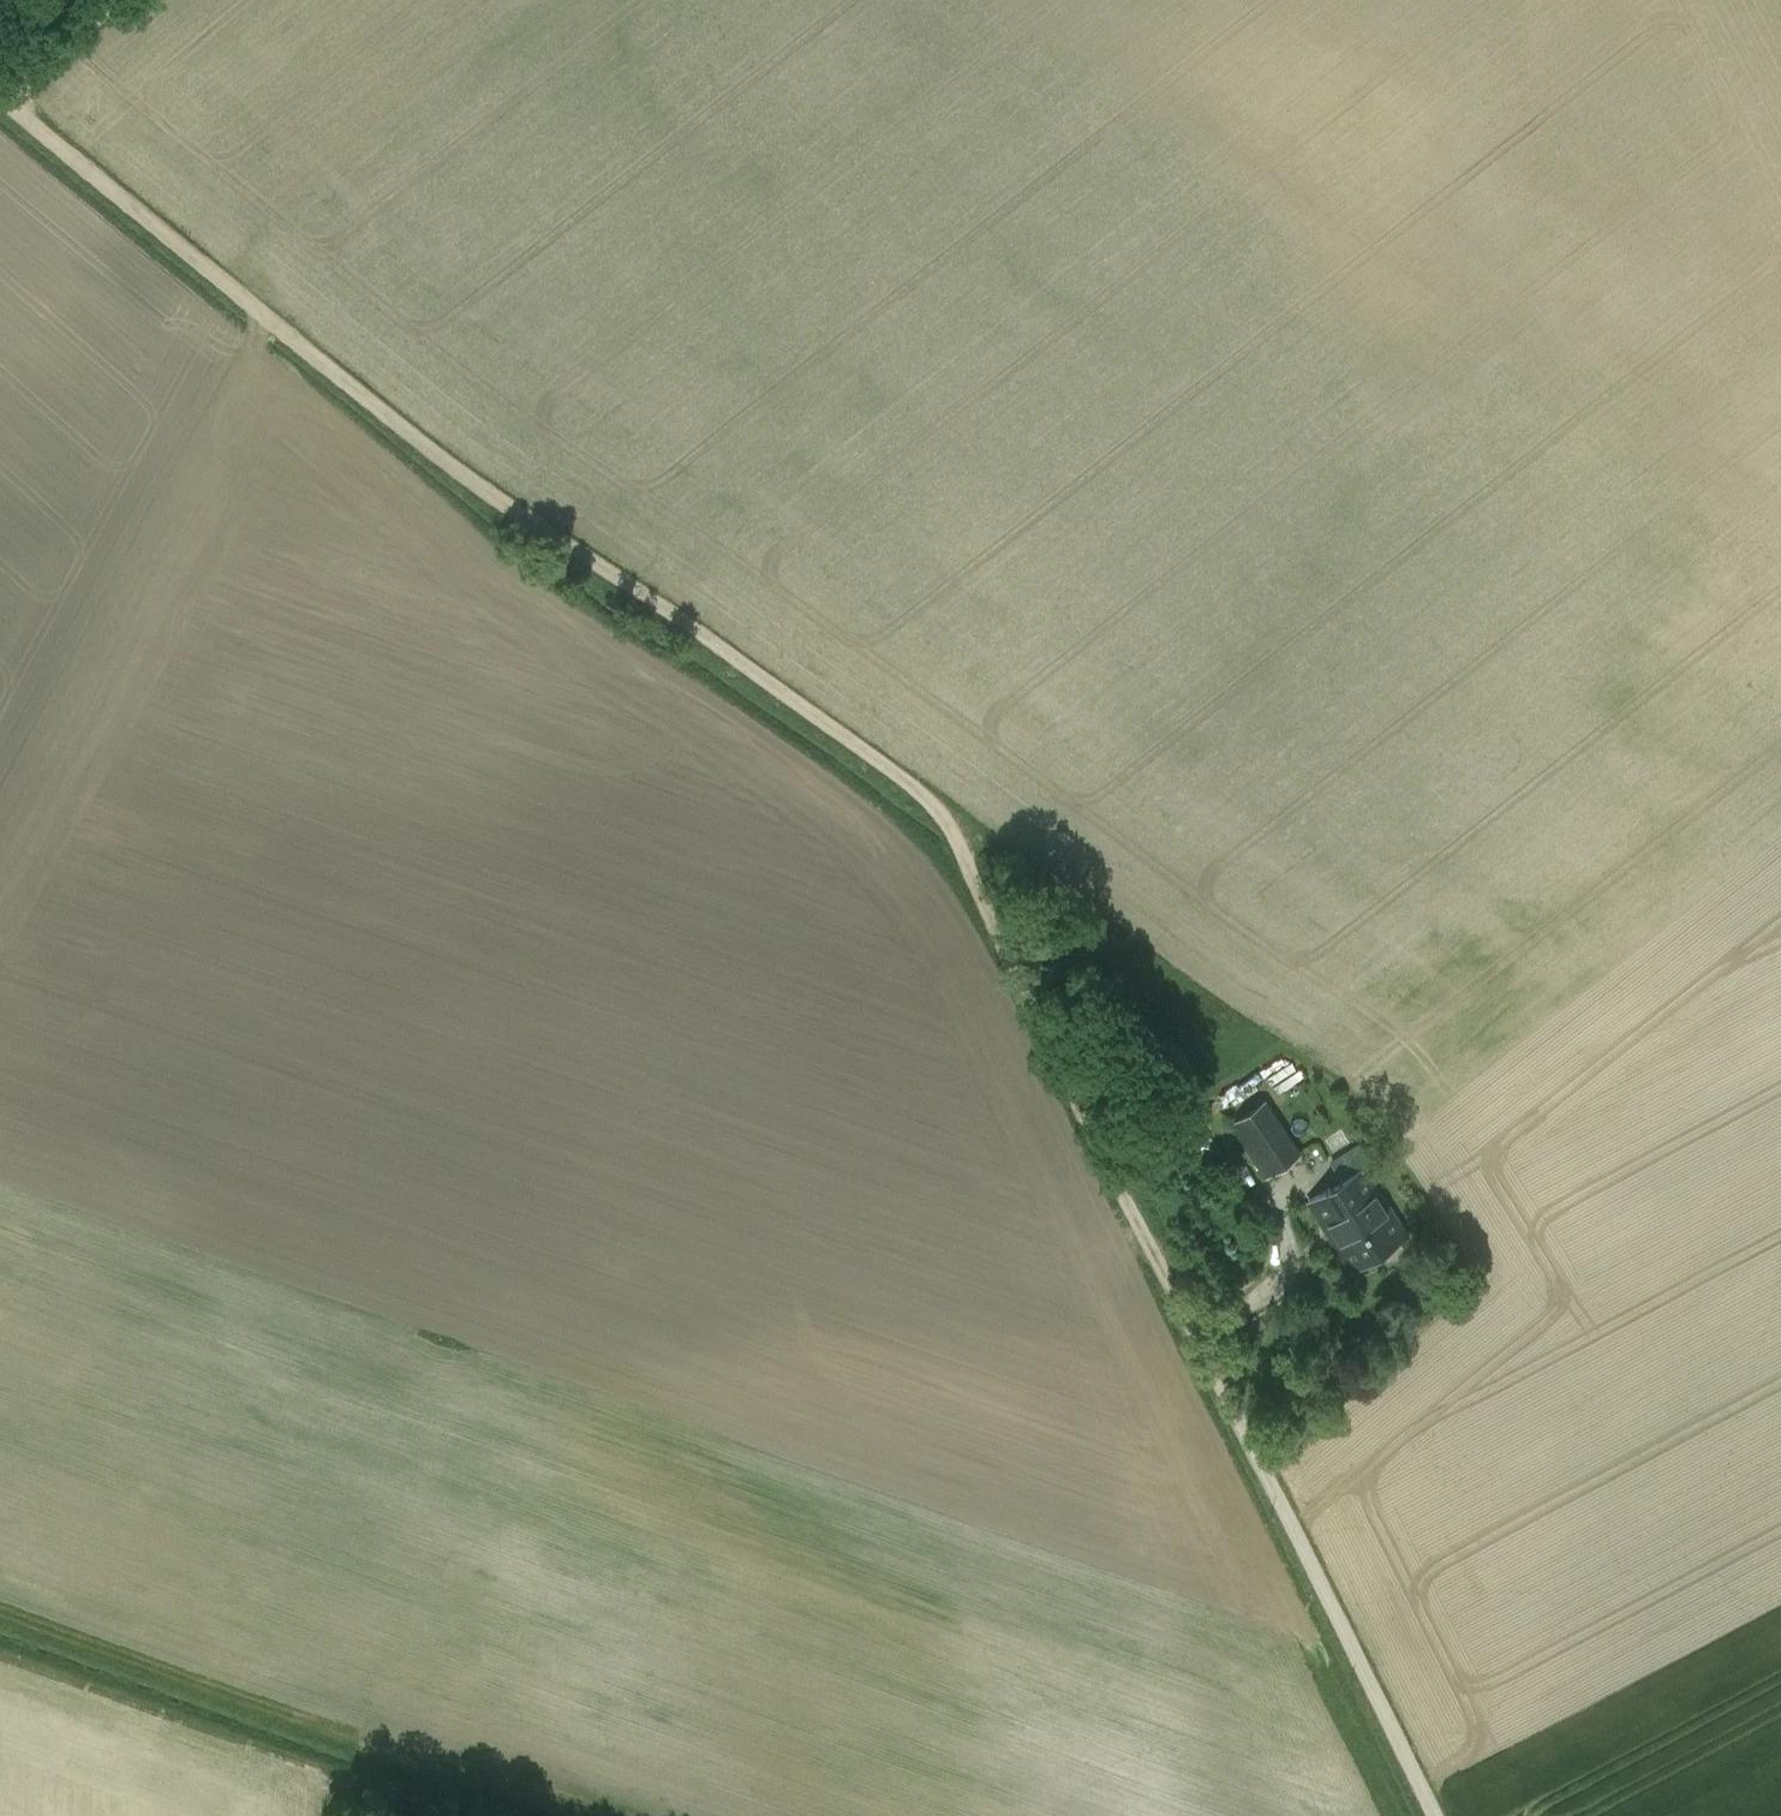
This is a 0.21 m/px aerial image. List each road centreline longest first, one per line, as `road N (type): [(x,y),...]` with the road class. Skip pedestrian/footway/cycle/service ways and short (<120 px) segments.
road 1 (track): [(0,104),(491,506),(940,825),(1106,1164)]
road 2 (track): [(115,0),(43,60),(4,107)]

